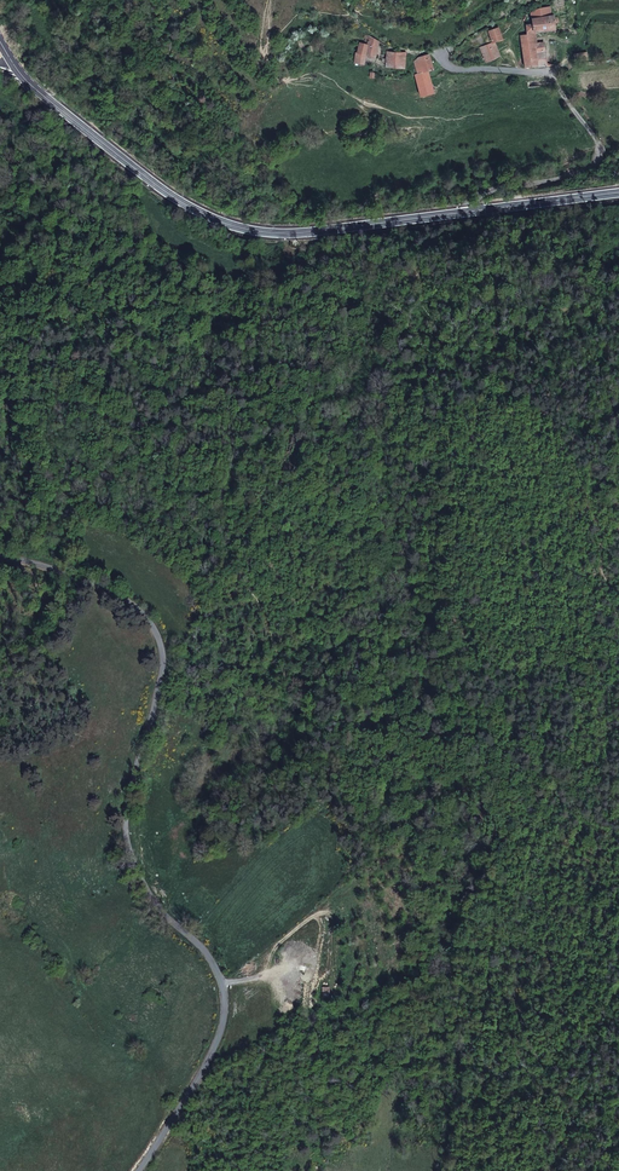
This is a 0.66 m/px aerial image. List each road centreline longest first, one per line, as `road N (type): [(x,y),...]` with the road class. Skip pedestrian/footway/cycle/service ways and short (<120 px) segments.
road 1 (unclassified): [(138,1170),(217,1041),(222,988),(197,939),(137,891),(124,844),(158,659),(155,631),(91,583),(0,555)]
road 2 (track): [(0,489),(145,527),(243,576),(301,656),(334,616),(356,569),(351,498),(377,412),(378,365),(394,328)]
road 3 (secondary): [(463,212),(294,230),(211,218),(186,207),(0,55)]
road 4 (residential): [(463,212),(480,191),(574,176),(602,152),(550,71),(524,75),(515,44),(522,11)]
road 5 (secondary): [(618,194),(463,212)]

